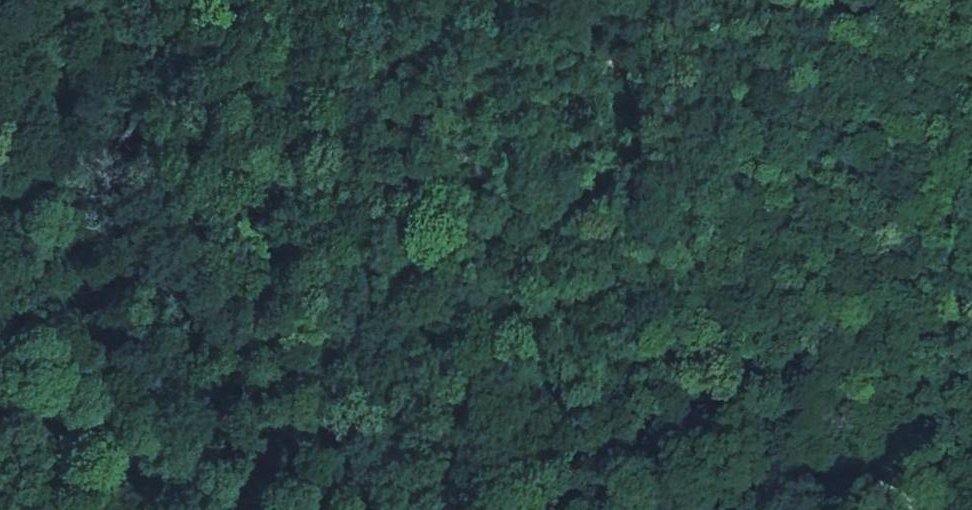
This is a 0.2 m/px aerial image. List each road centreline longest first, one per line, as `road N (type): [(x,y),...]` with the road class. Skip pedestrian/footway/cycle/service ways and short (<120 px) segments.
road 1 (track): [(720,509),(461,458),(306,381),(237,325),(149,128),(125,0)]
road 2 (track): [(189,509),(0,420)]
road 3 (track): [(852,509),(841,502),(728,509)]

